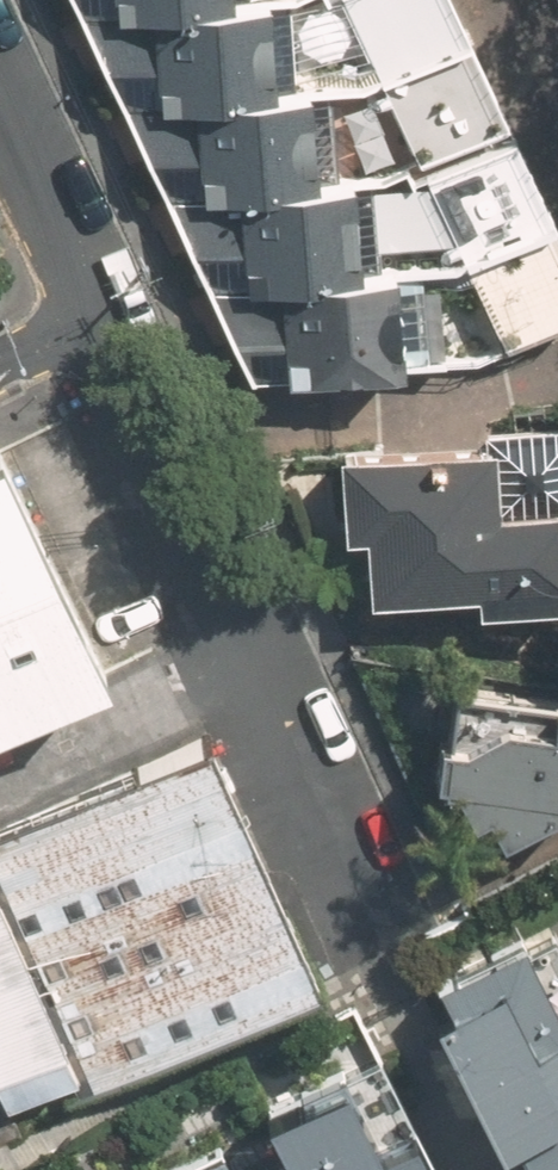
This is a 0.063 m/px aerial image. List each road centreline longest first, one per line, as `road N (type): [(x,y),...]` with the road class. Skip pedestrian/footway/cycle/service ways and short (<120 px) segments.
road 1 (residential): [(95,320),(374,905)]
road 2 (residential): [(0,109),(95,320)]

